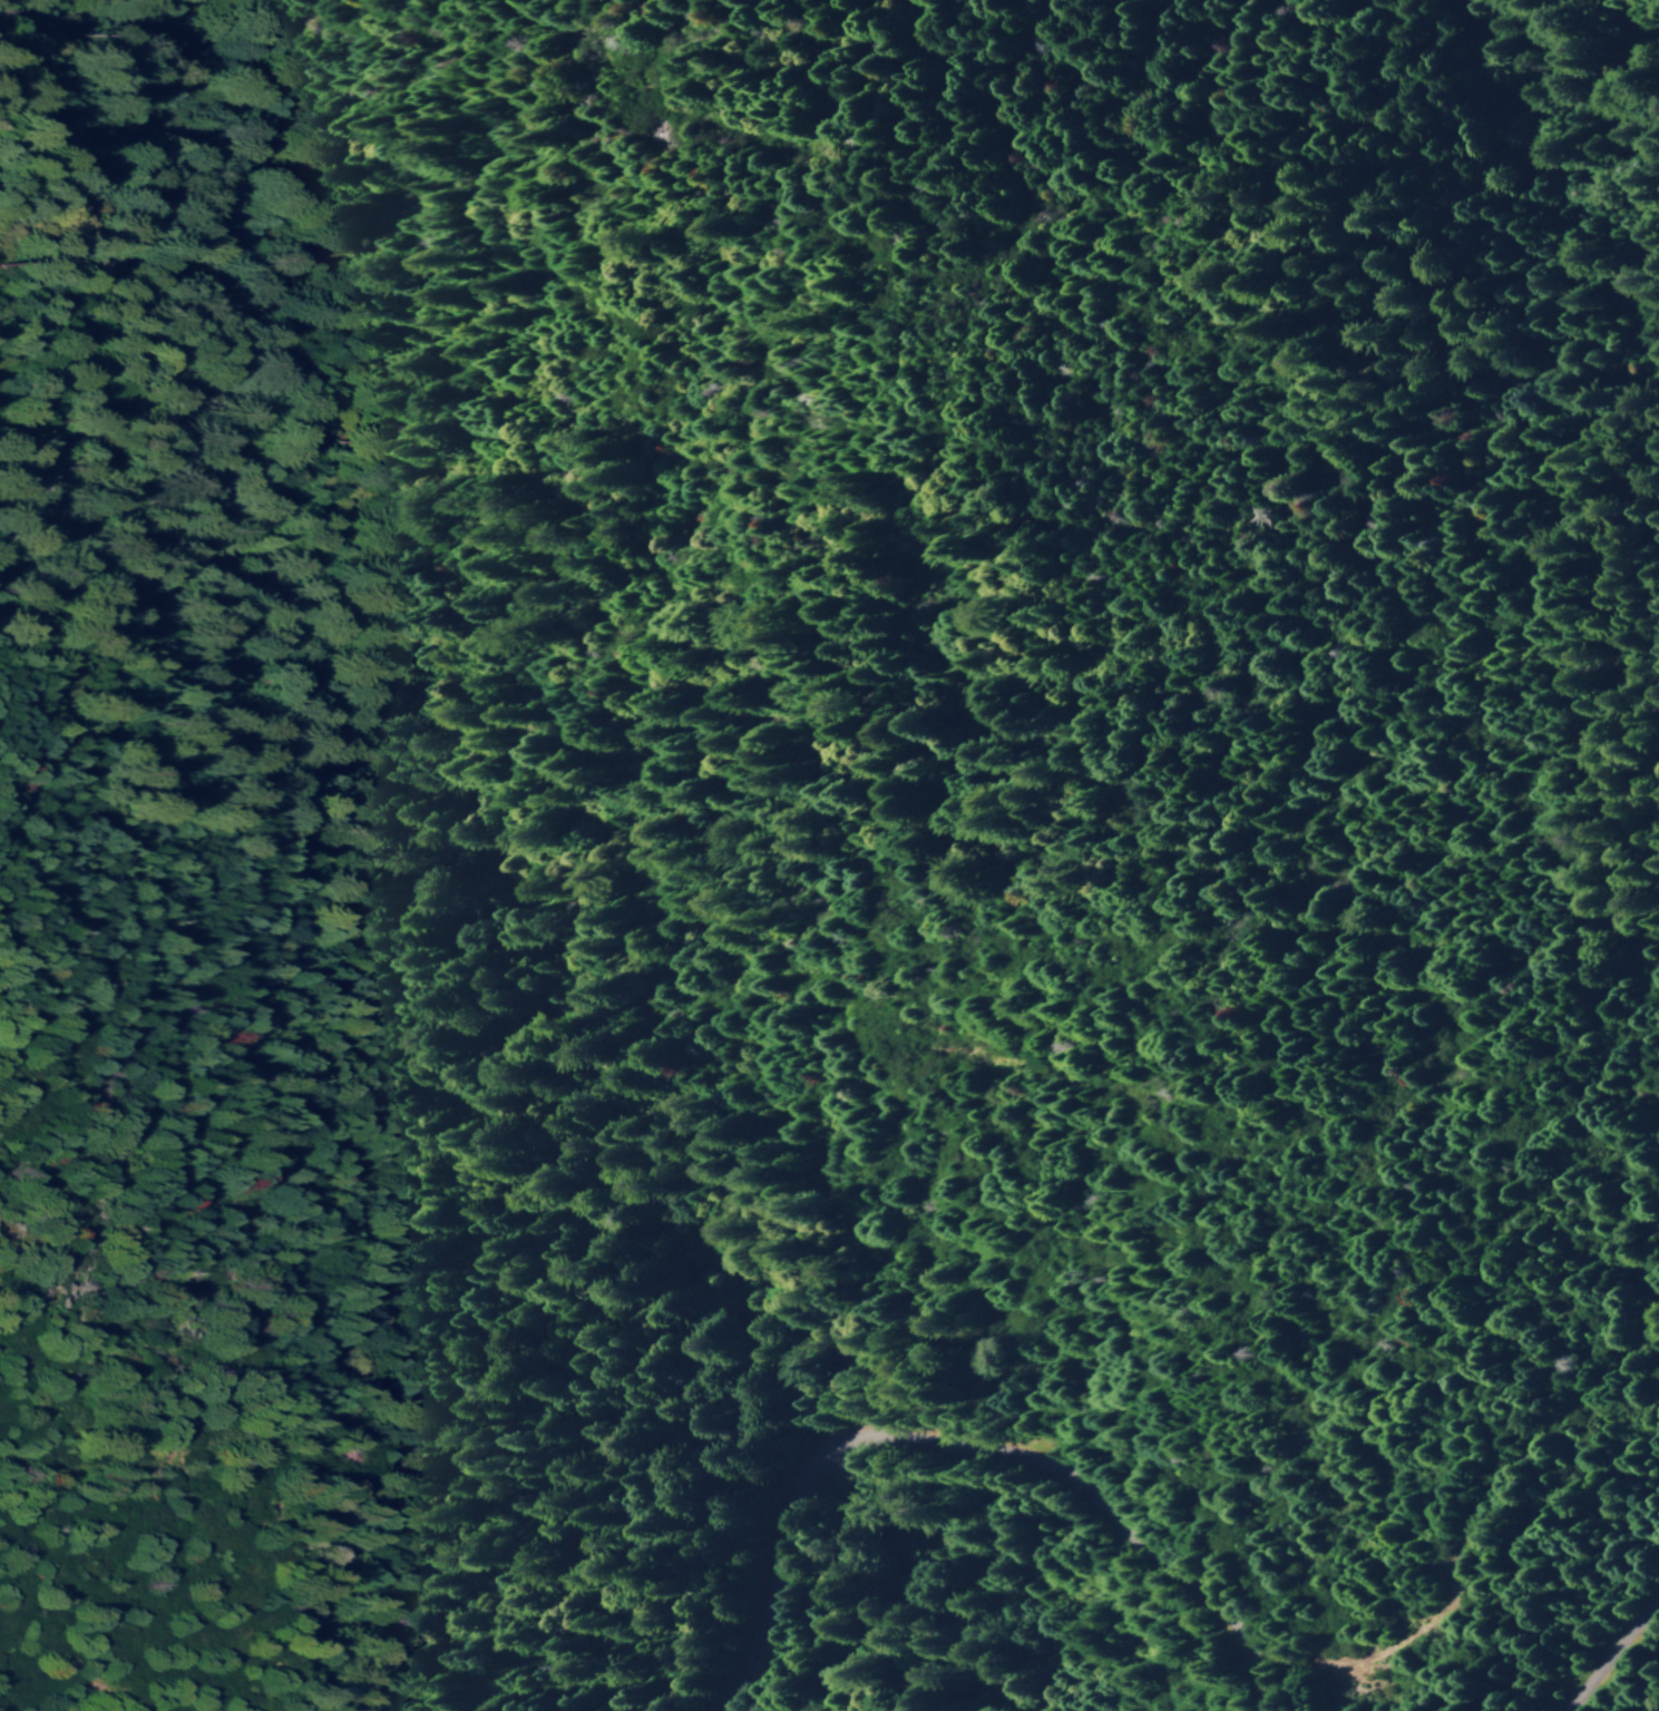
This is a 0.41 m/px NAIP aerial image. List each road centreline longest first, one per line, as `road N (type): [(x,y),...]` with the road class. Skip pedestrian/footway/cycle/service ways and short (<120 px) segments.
road 1 (tertiary): [(1283,1710),(1232,1620),(1129,1548),(1091,1489),(1036,1448),(950,1431),(839,1443),(790,1479),(769,1537),(761,1652),(711,1710)]
road 2 (tertiary): [(1658,1602),(1549,1710)]

